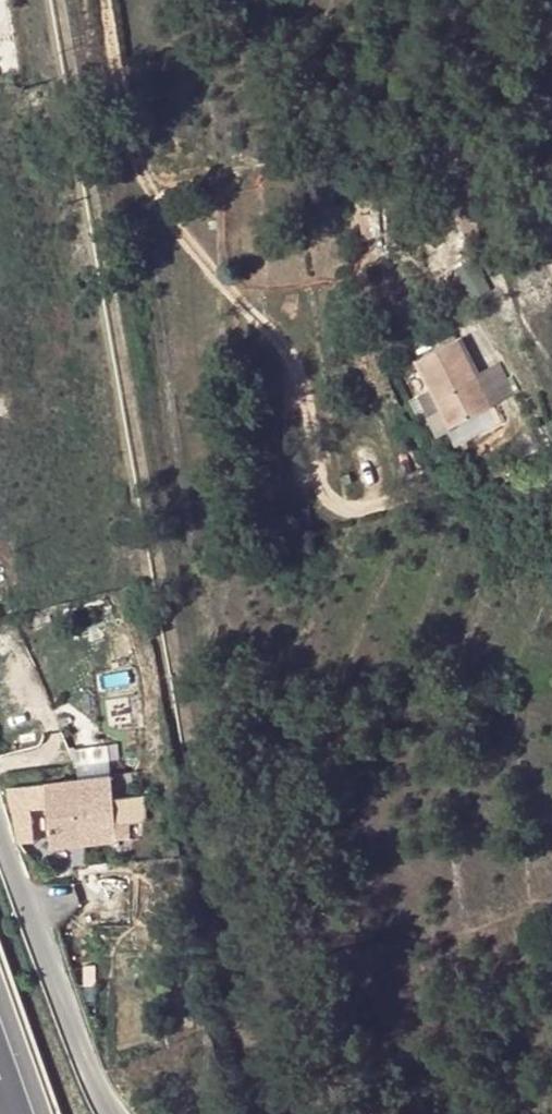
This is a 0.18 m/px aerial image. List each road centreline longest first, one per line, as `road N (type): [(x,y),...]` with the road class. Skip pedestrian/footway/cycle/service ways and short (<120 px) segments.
road 1 (unclassified): [(110,1113),(0,835)]

